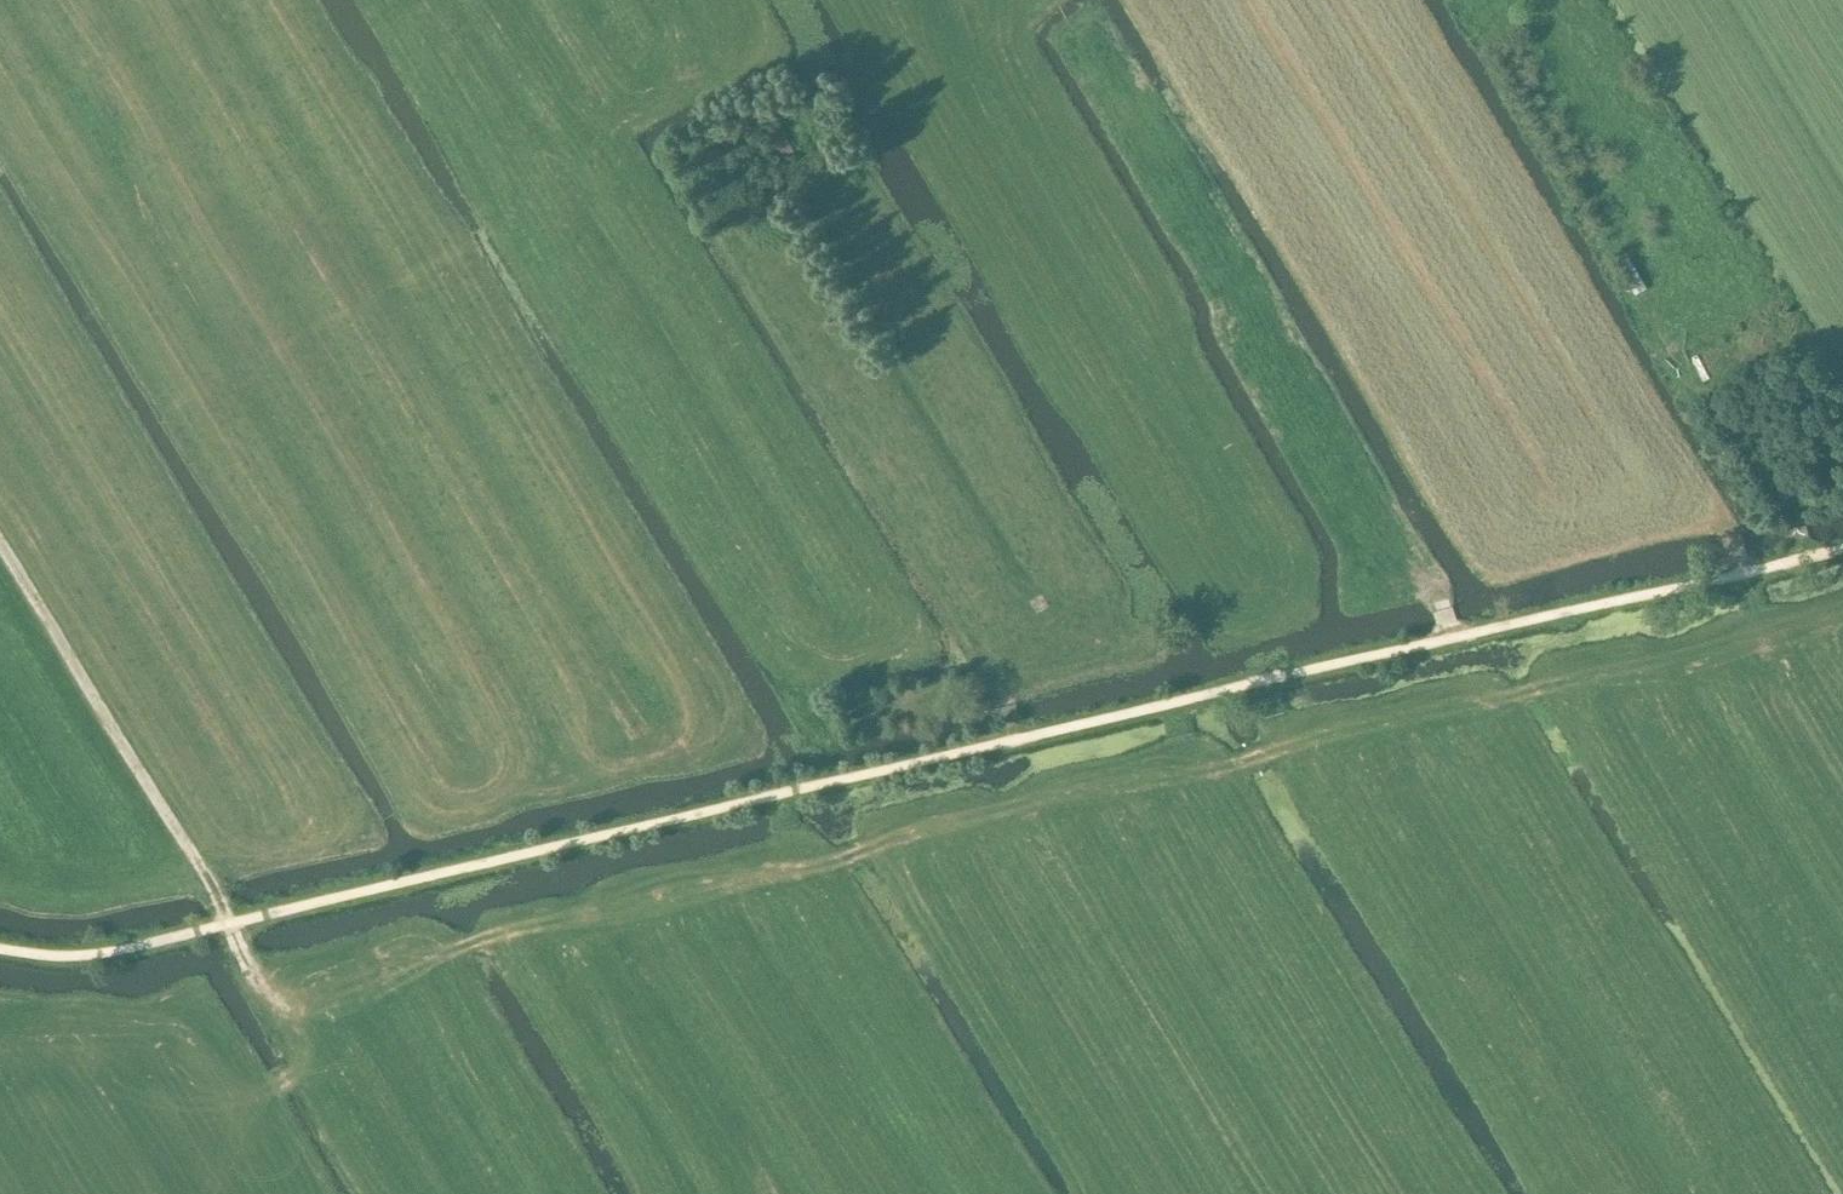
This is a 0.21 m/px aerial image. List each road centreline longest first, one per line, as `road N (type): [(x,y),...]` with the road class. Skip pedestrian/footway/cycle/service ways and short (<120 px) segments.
road 1 (track): [(0,948),(98,955),(1239,688),(1436,632),(1842,549)]
road 2 (track): [(225,924),(253,973),(285,996),(334,995),(415,953),(568,911),(882,845)]
road 3 (track): [(225,924),(0,552)]
road 4 (track): [(1805,558),(1793,517),(1689,382),(1652,307)]
road 5 (track): [(1842,179),(1739,0)]

